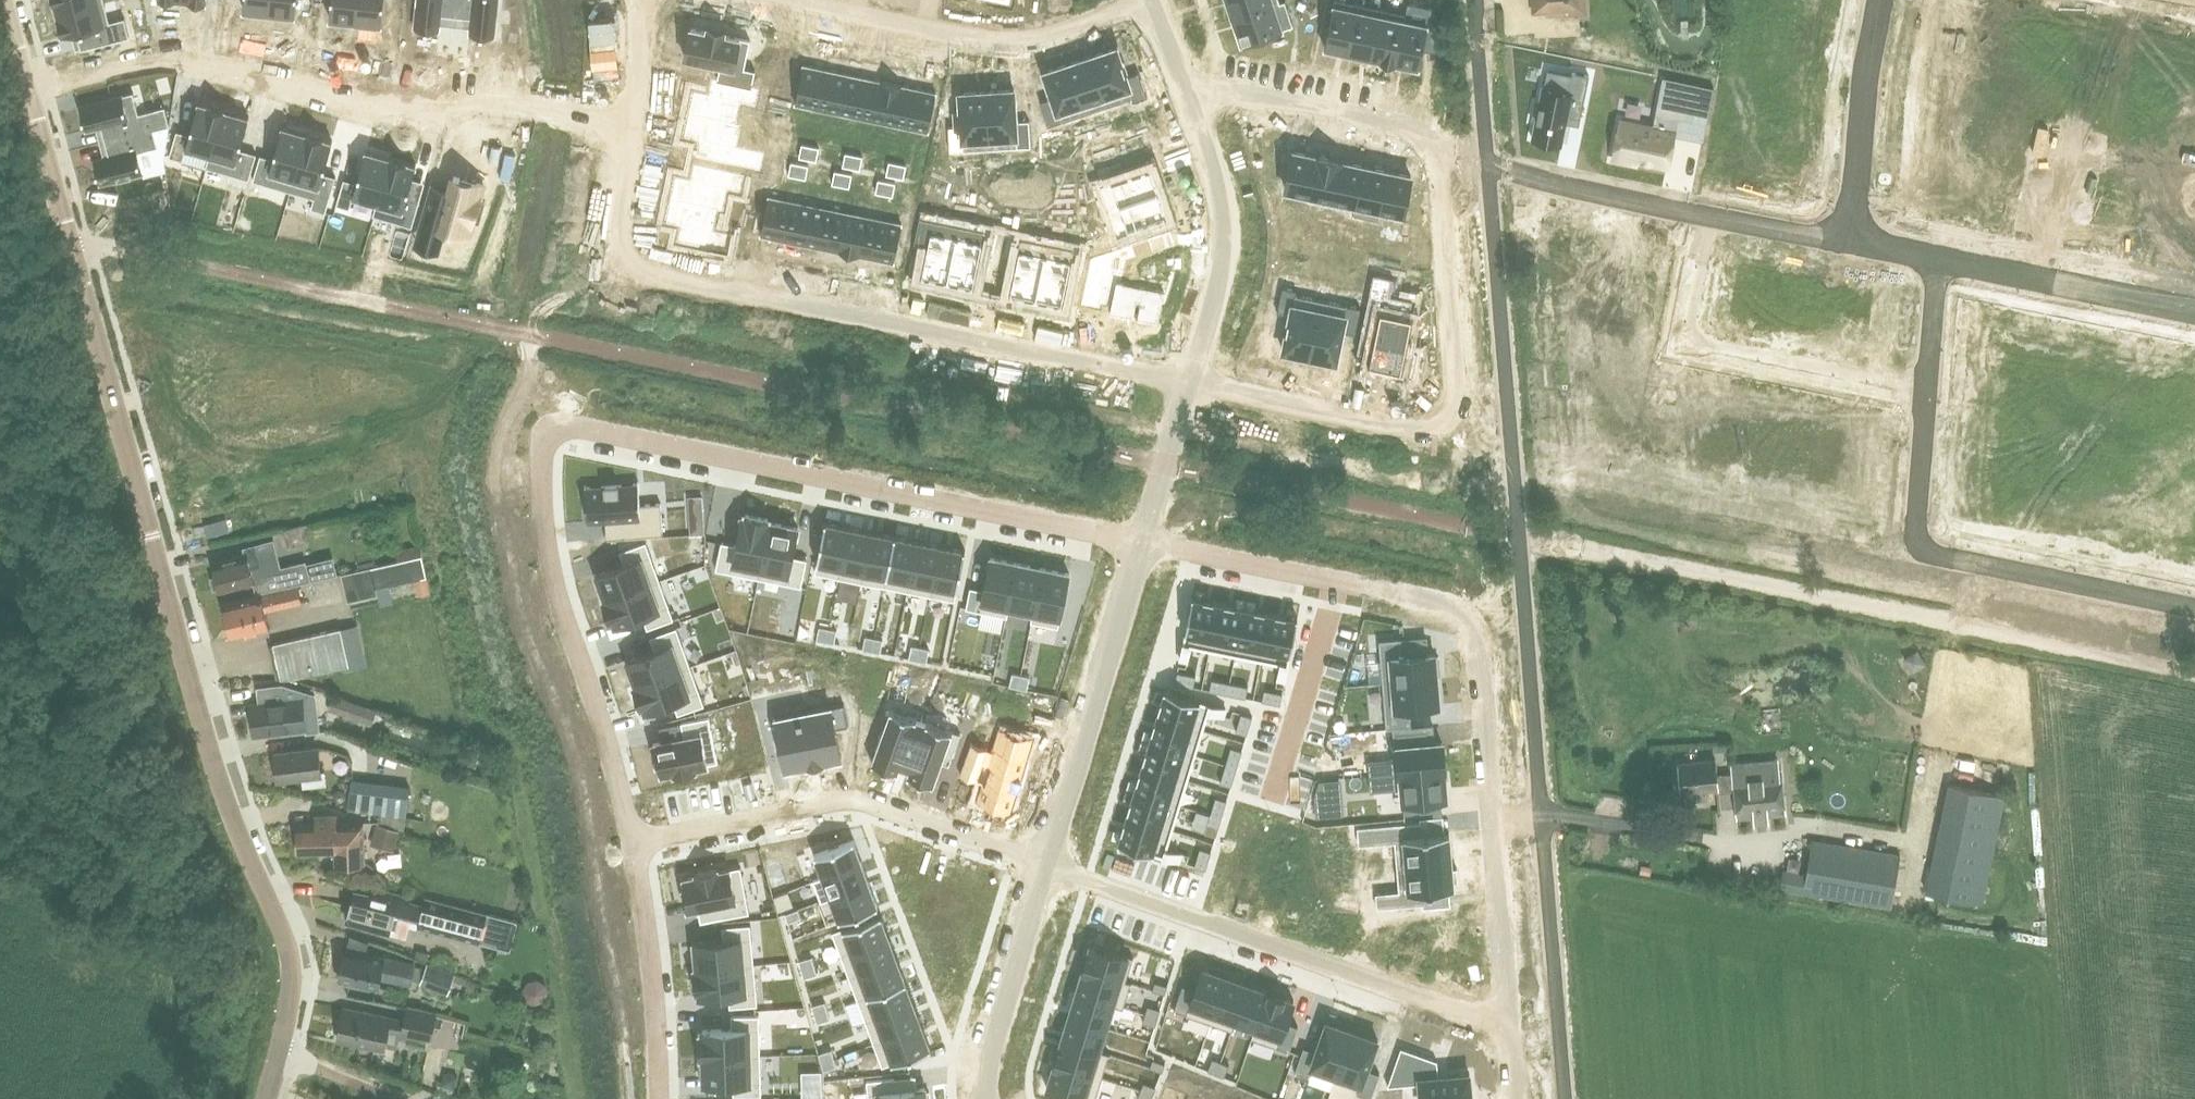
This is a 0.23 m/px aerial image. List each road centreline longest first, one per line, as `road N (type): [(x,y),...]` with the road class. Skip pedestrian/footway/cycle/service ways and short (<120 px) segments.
road 1 (residential): [(268,1098),(291,1002),(288,948),(207,741),(28,84)]
road 2 (residential): [(633,840),(550,558),(543,450),(560,429),(1141,544)]
road 3 (residential): [(640,0),(642,113),(616,228),(634,269),(1189,384)]
road 4 (residential): [(1189,384),(1417,429),(1447,419),(1458,387),(1436,159),(1428,140),(1408,127),(1183,83)]
road 5 (track): [(1495,531),(2194,672)]
road 6 (residential): [(1489,813),(1542,813),(1495,531),(1513,479),(1486,167)]
road 7 (residential): [(1141,544),(1460,608),(1474,631),(1489,813)]
road 8 (residential): [(1505,1018),(1464,1015),(1042,866)]
road 9 (residential): [(2194,604),(1913,546),(1926,394)]
road 10 (residential): [(1042,866),(849,800),(633,840)]
road 11 (residential): [(189,48),(506,145),(513,76)]
road 12 (residential): [(1152,2),(1017,44),(797,0)]
road 13 (residential): [(1042,866),(1141,544)]
road 14 (residential): [(513,76),(189,48)]
road 15 (residential): [(1189,384),(1228,236),(1183,83)]
road 16 (residential): [(658,1098),(652,960),(633,840)]
road 17 (residential): [(1940,257),(2194,310)]
road 18 (residential): [(1926,394),(1678,343)]
road 19 (residential): [(1878,0),(1845,239)]
road 20 (residential): [(983,1098),(987,1046),(1042,866)]
road 21 (residential): [(1623,1098),(1602,871)]
road 22 (residential): [(1705,214),(1486,167)]
road 23 (residential): [(1489,813),(1505,1018)]
road 24 (residential): [(1141,544),(1141,459),(1175,428),(1189,384)]
road 25 (residential): [(1864,1098),(1894,926)]
road 26 (residential): [(1486,167),(1471,0)]
road 27 (residential): [(28,84),(189,48)]
road 28 (residential): [(1845,239),(1705,214)]
road 29 (residential): [(1926,394),(1940,257)]
road 30 (residential): [(1678,343),(1705,214)]

